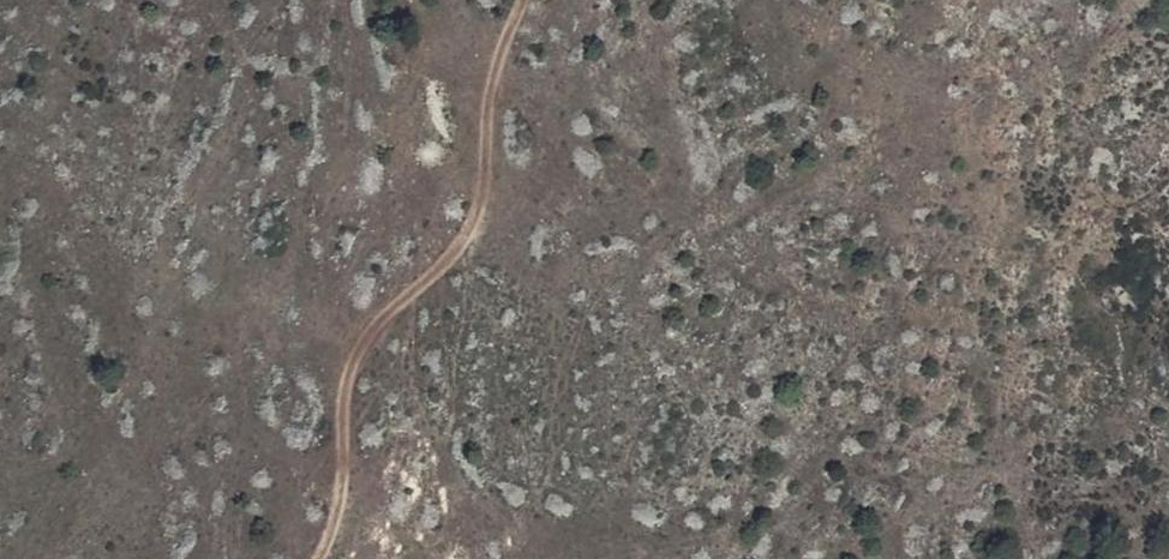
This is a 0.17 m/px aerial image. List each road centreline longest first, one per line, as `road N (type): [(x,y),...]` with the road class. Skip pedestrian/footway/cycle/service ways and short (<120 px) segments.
road 1 (track): [(319,558),(347,452),(359,348),(470,233),(502,31),(516,0)]

